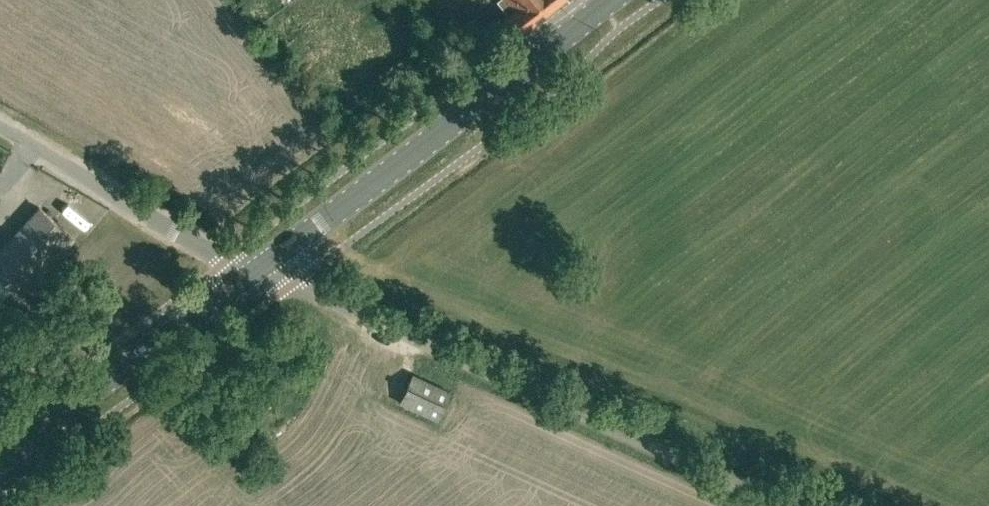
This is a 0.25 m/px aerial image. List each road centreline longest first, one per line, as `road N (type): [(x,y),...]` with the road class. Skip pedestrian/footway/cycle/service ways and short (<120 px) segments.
road 1 (unclassified): [(785,505),(255,271)]
road 2 (tertiary): [(255,271),(610,0)]
road 3 (tertiary): [(0,464),(255,271)]
road 4 (unclassified): [(255,271),(0,130)]

